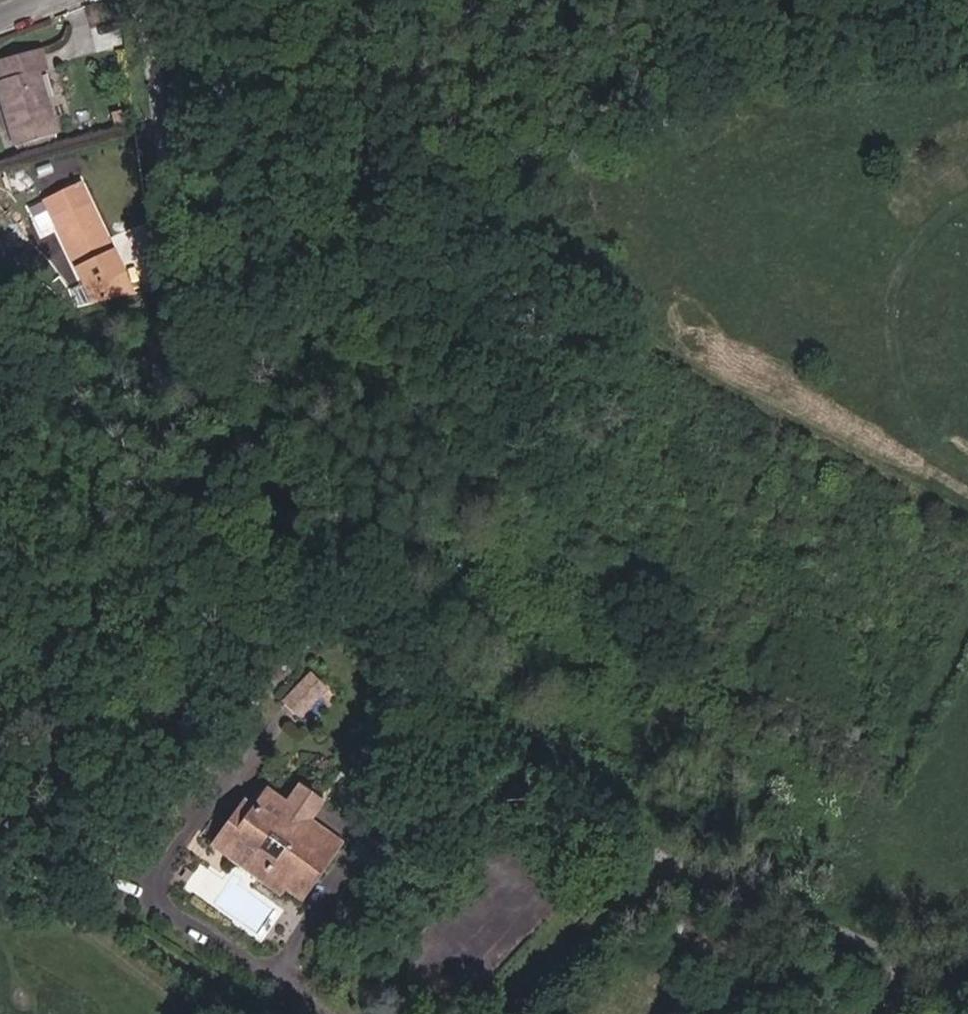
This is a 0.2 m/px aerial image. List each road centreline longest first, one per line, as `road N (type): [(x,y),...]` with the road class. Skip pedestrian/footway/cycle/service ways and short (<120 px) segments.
road 1 (unclassified): [(677,835),(414,648),(265,493),(215,419),(179,257),(151,30),(139,0)]
road 2 (unclassified): [(967,967),(677,835)]
road 3 (residential): [(513,1013),(677,835)]

